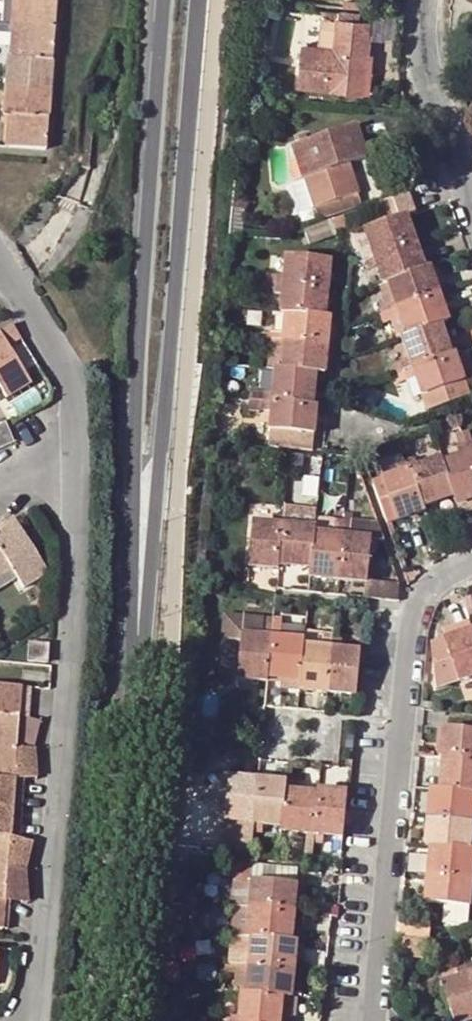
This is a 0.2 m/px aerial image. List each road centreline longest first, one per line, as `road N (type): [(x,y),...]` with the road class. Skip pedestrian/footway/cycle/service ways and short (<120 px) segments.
road 1 (secondary): [(140,688),(200,0)]
road 2 (secondary): [(168,0),(148,248),(140,688)]
road 3 (residential): [(27,1020),(68,554),(69,438)]
road 4 (residential): [(375,1020),(412,613),(442,578),(471,567)]
road 5 (secondary): [(140,688),(118,1020)]
road 6 (residential): [(471,199),(428,69),(433,0)]
road 7 (residential): [(69,438),(70,375),(0,270)]

